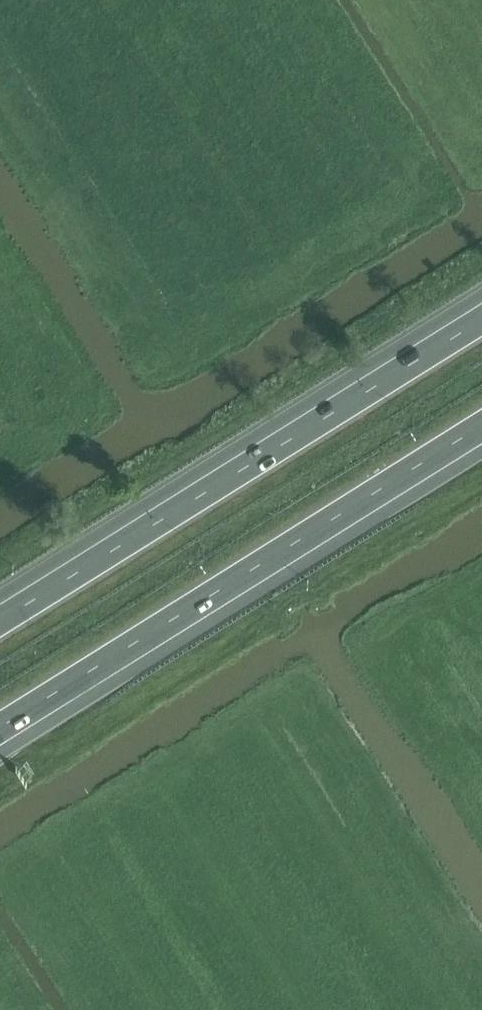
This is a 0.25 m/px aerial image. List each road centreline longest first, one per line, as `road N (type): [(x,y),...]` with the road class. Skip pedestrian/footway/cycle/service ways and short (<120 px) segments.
road 1 (motorway): [(0,737),(481,436)]
road 2 (motorway): [(481,319),(0,620)]

